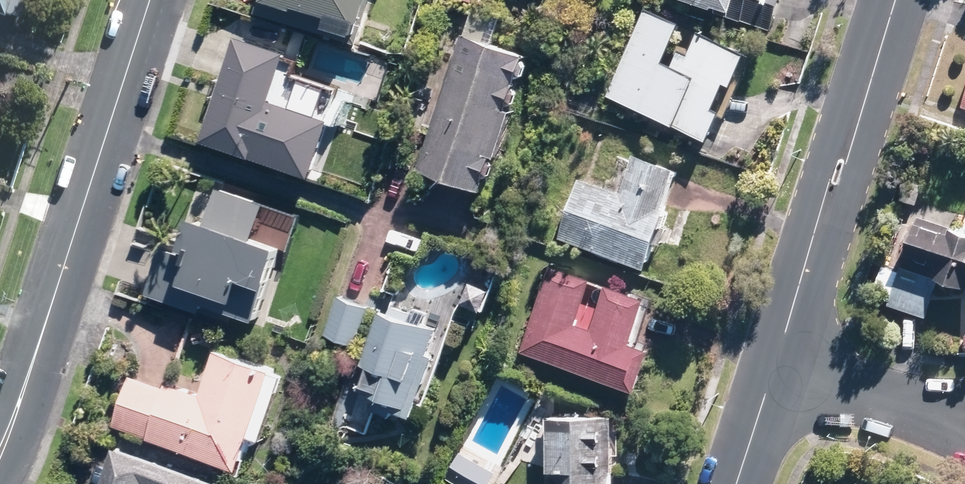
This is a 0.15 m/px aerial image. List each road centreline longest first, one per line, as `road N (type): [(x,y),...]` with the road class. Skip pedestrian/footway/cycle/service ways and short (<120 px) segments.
road 1 (unclassified): [(0,452),(150,0)]
road 2 (tertiary): [(895,0),(774,369)]
road 3 (residential): [(920,409),(774,369)]
road 4 (tertiary): [(774,369),(736,483)]

